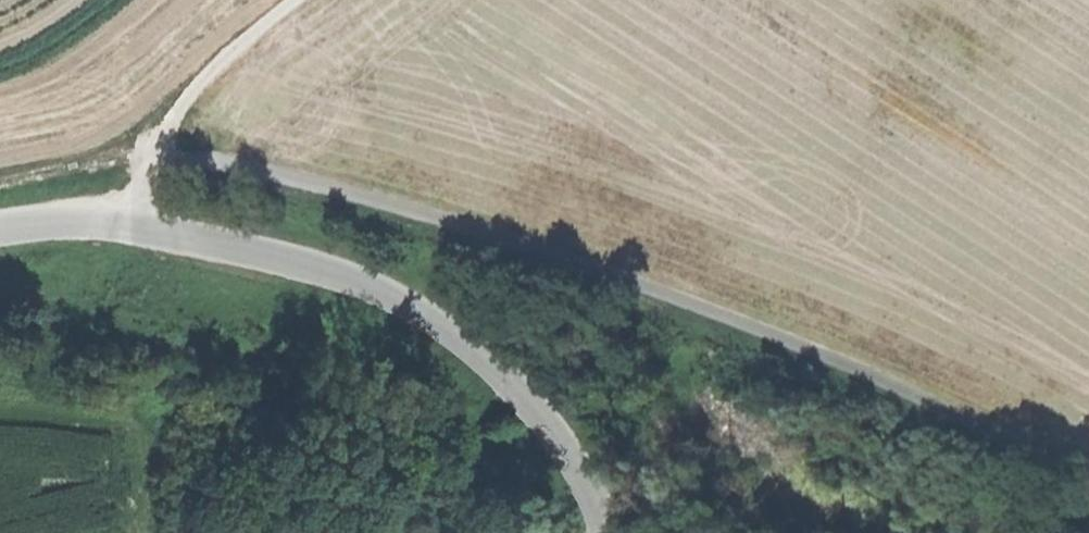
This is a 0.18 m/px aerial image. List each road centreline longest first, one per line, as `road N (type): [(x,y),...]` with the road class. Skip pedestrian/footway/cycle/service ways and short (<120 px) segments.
road 1 (track): [(163,155),(438,214),(660,290),(886,379),(1017,446),(1088,494)]
road 2 (unclassified): [(0,230),(67,220),(135,222),(356,274),(439,318),(516,380),(587,466),(612,532)]
road 3 (track): [(163,155),(229,53),(297,0)]

